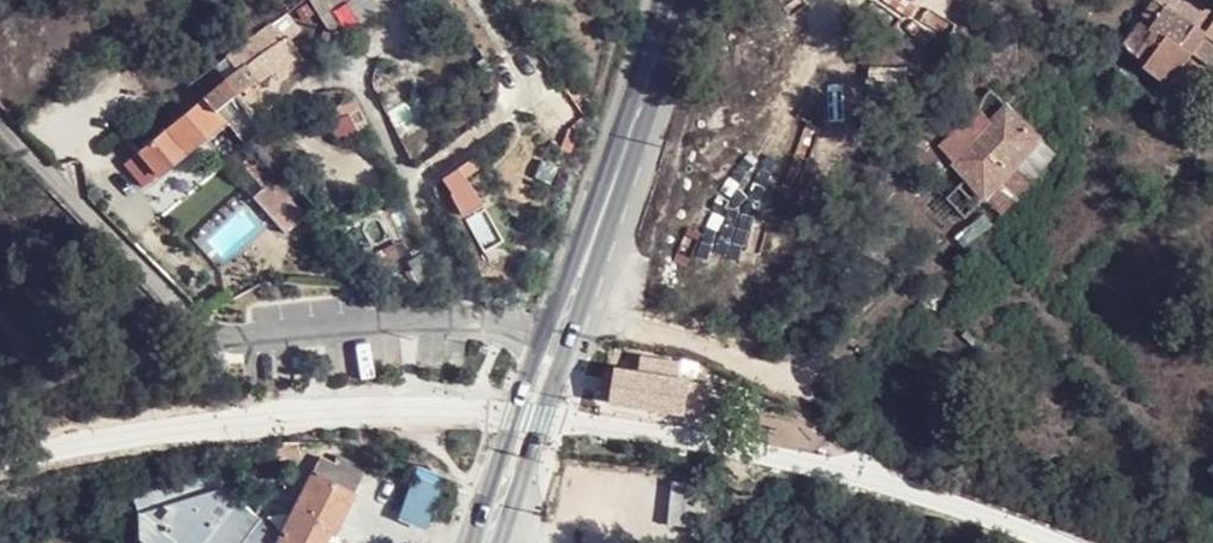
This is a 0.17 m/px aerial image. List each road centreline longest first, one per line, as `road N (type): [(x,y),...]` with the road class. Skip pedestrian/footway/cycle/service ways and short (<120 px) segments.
road 1 (residential): [(0,129),(219,333),(243,339),(416,322),(544,334)]
road 2 (secondary): [(667,0),(599,221)]
road 3 (secondary): [(544,334),(470,542)]
road 4 (secondary): [(499,542),(570,339)]
road 5 (secondary): [(599,221),(544,334)]
road 6 (secondary): [(570,339),(599,221)]

